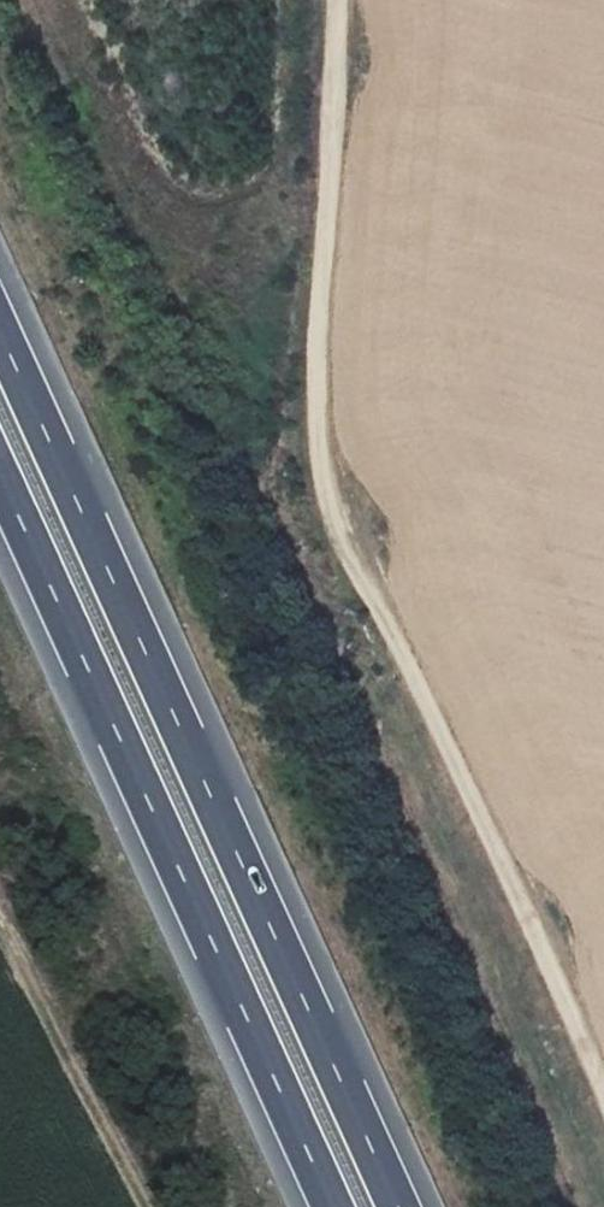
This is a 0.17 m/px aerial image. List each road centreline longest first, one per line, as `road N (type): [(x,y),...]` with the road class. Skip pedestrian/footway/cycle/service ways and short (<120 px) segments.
road 1 (track): [(335,0),(318,354),(321,430),(337,507),(603,1095)]
road 2 (motorway): [(399,1206),(0,330)]
road 3 (motorway): [(0,480),(331,1206)]

